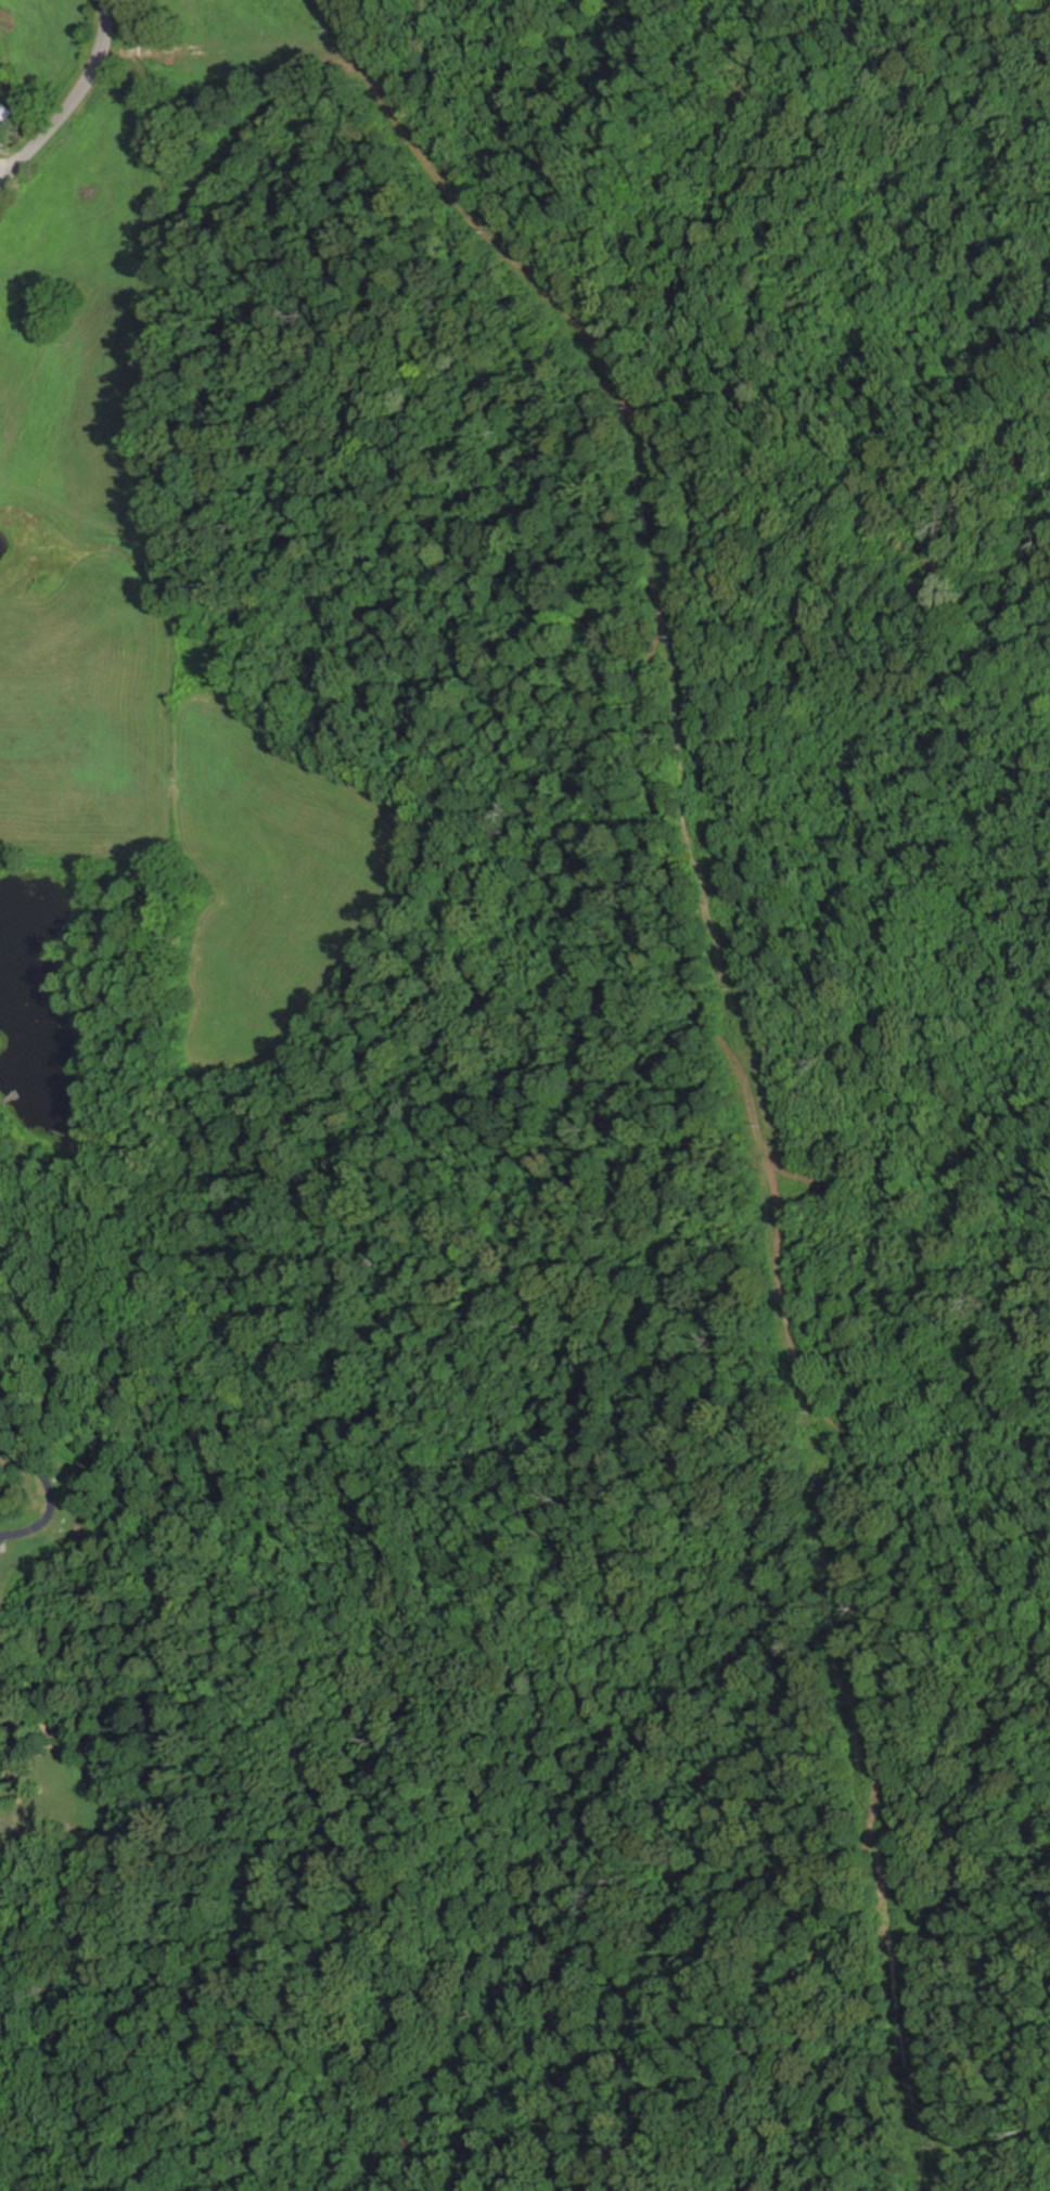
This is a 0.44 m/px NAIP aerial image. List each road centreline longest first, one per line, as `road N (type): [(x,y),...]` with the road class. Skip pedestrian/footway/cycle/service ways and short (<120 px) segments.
road 1 (residential): [(0,130),(55,86),(78,40),(79,0)]

